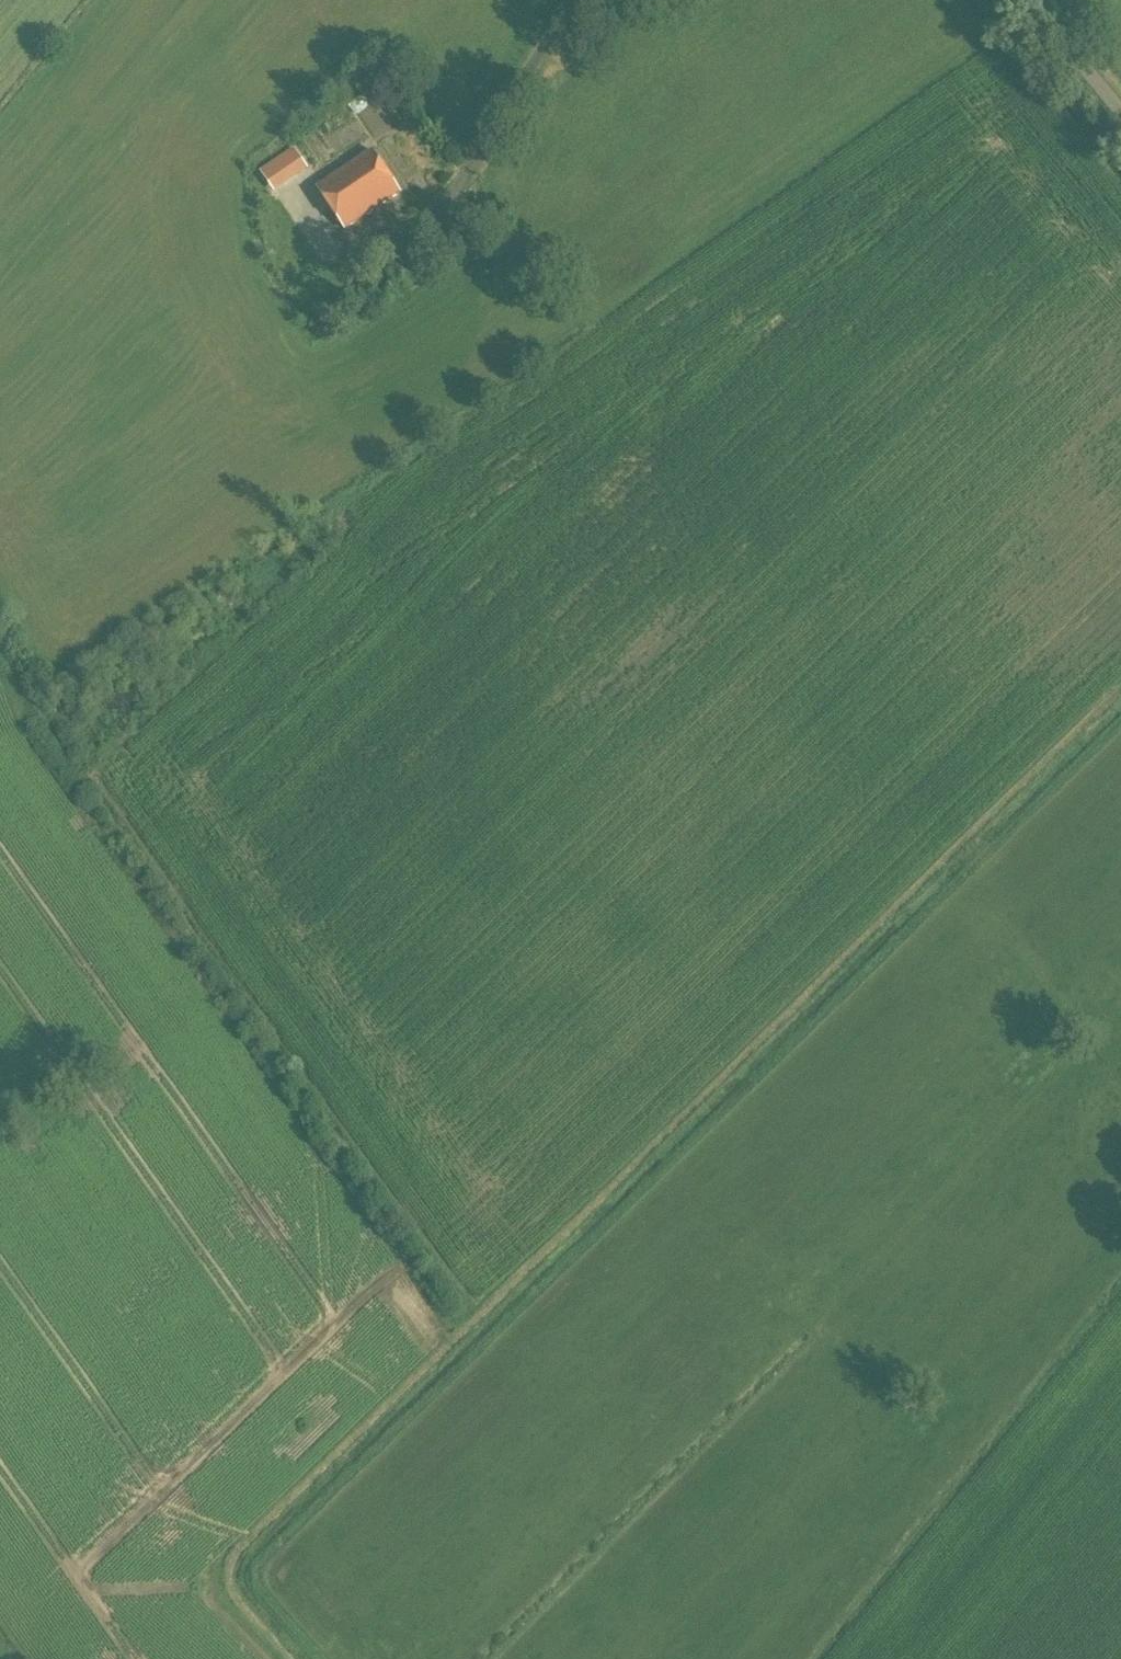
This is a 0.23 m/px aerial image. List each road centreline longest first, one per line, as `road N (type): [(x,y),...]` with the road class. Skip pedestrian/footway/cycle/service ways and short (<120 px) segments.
road 1 (unclassified): [(1120,106),(1030,0)]

